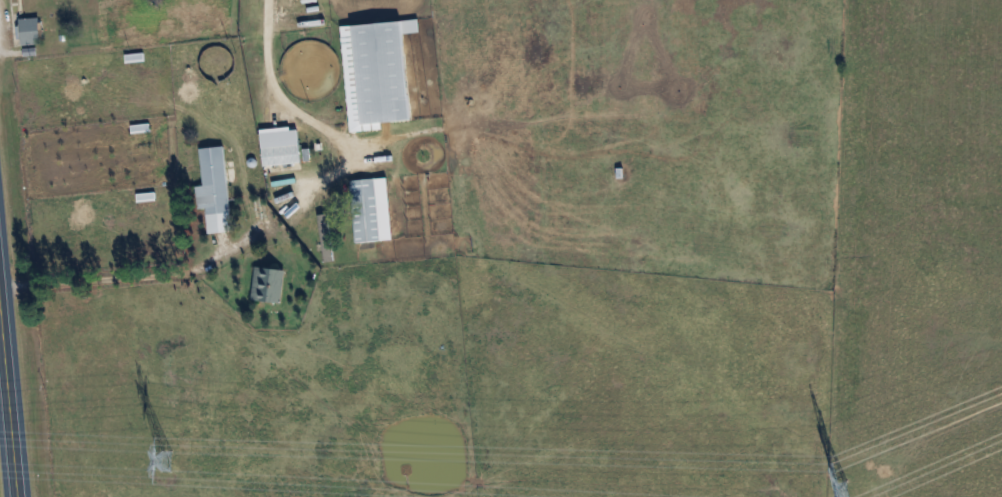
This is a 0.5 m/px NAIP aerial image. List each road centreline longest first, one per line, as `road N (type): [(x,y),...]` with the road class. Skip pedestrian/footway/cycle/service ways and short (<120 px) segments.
road 1 (primary): [(19,496),(0,252)]

